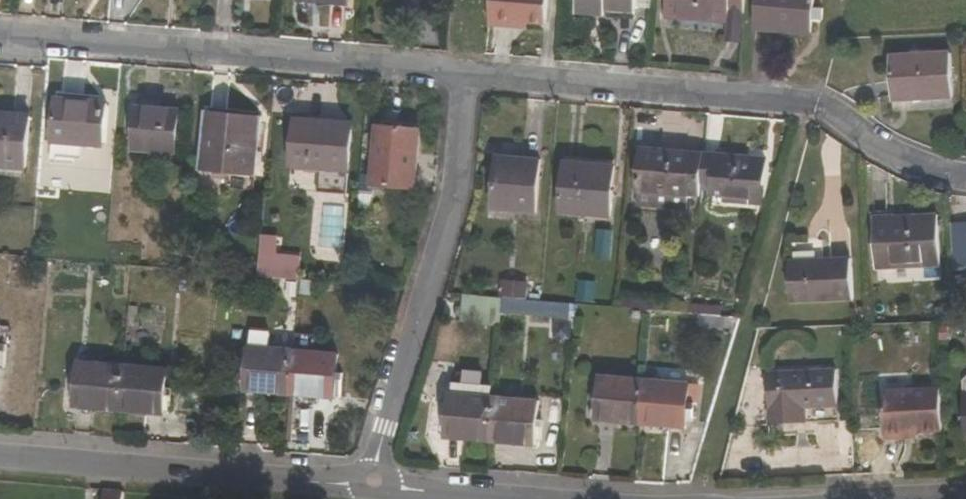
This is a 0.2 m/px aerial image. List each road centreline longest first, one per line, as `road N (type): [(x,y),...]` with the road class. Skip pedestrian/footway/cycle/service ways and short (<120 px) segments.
road 1 (residential): [(468,73),(814,104),(912,164),(965,178)]
road 2 (residential): [(0,37),(468,73)]
road 3 (residential): [(372,482),(454,207),(468,73)]
road 4 (residential): [(0,455),(372,482)]
road 5 (residential): [(372,482),(521,498)]

